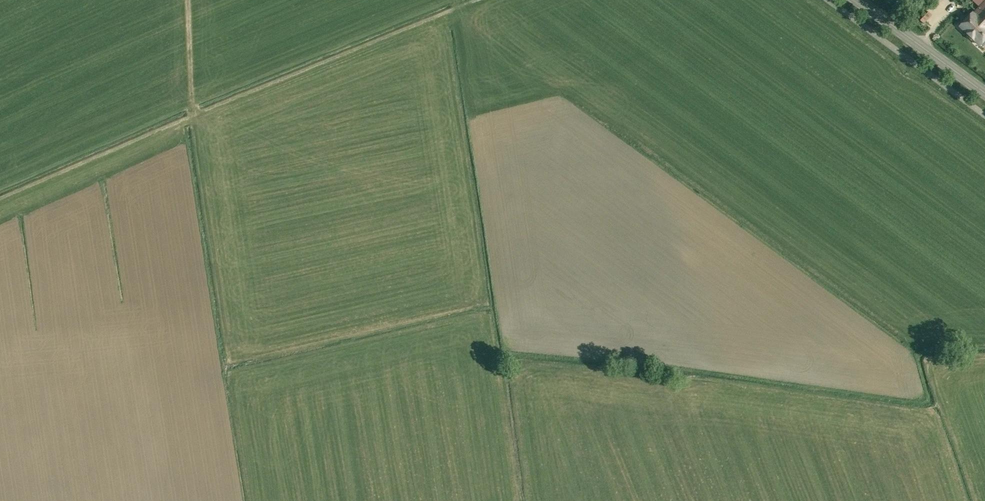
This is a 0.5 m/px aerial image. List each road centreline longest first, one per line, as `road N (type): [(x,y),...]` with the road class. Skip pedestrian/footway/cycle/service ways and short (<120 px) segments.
road 1 (primary): [(984,94),(858,0)]

